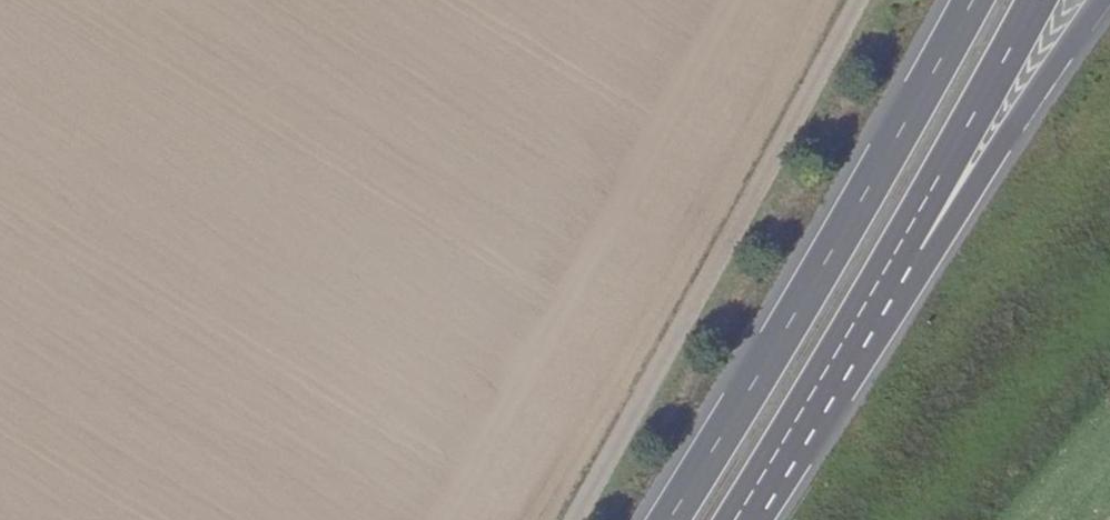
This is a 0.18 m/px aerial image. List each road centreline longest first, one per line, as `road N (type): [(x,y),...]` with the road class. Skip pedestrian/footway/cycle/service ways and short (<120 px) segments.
road 1 (trunk): [(979,0),(823,286),(677,519)]
road 2 (unclassified): [(857,0),(582,519)]
road 3 (trunk): [(844,362),(930,254),(1104,0)]
road 4 (trunk): [(844,362),(1051,0)]
road 5 (trunk): [(740,519),(844,362)]

